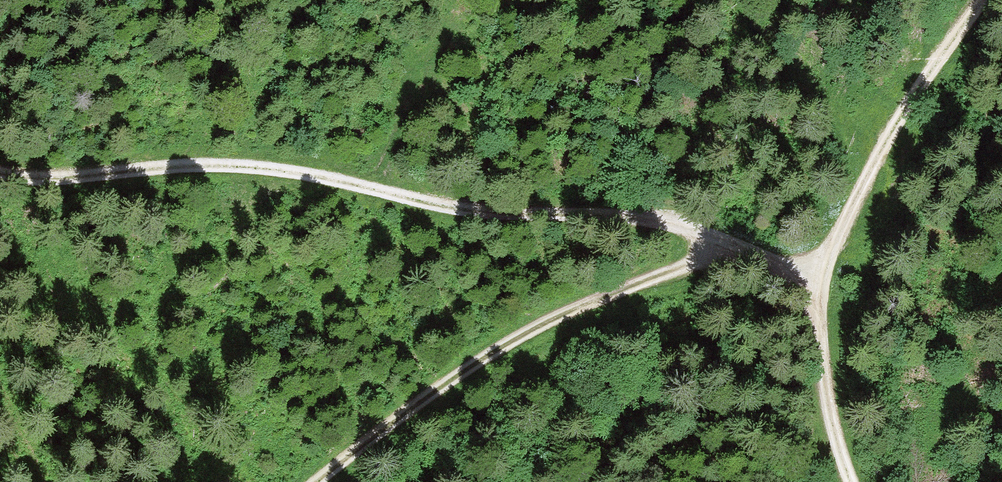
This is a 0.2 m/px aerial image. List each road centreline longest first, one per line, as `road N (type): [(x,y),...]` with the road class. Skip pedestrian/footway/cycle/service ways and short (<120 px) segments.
road 1 (track): [(0,173),(60,179),(127,170),(281,170),(431,205),(663,220),(728,242)]
road 2 (track): [(318,481),(464,372),(728,242)]
road 3 (track): [(979,0),(871,164),(818,286)]

